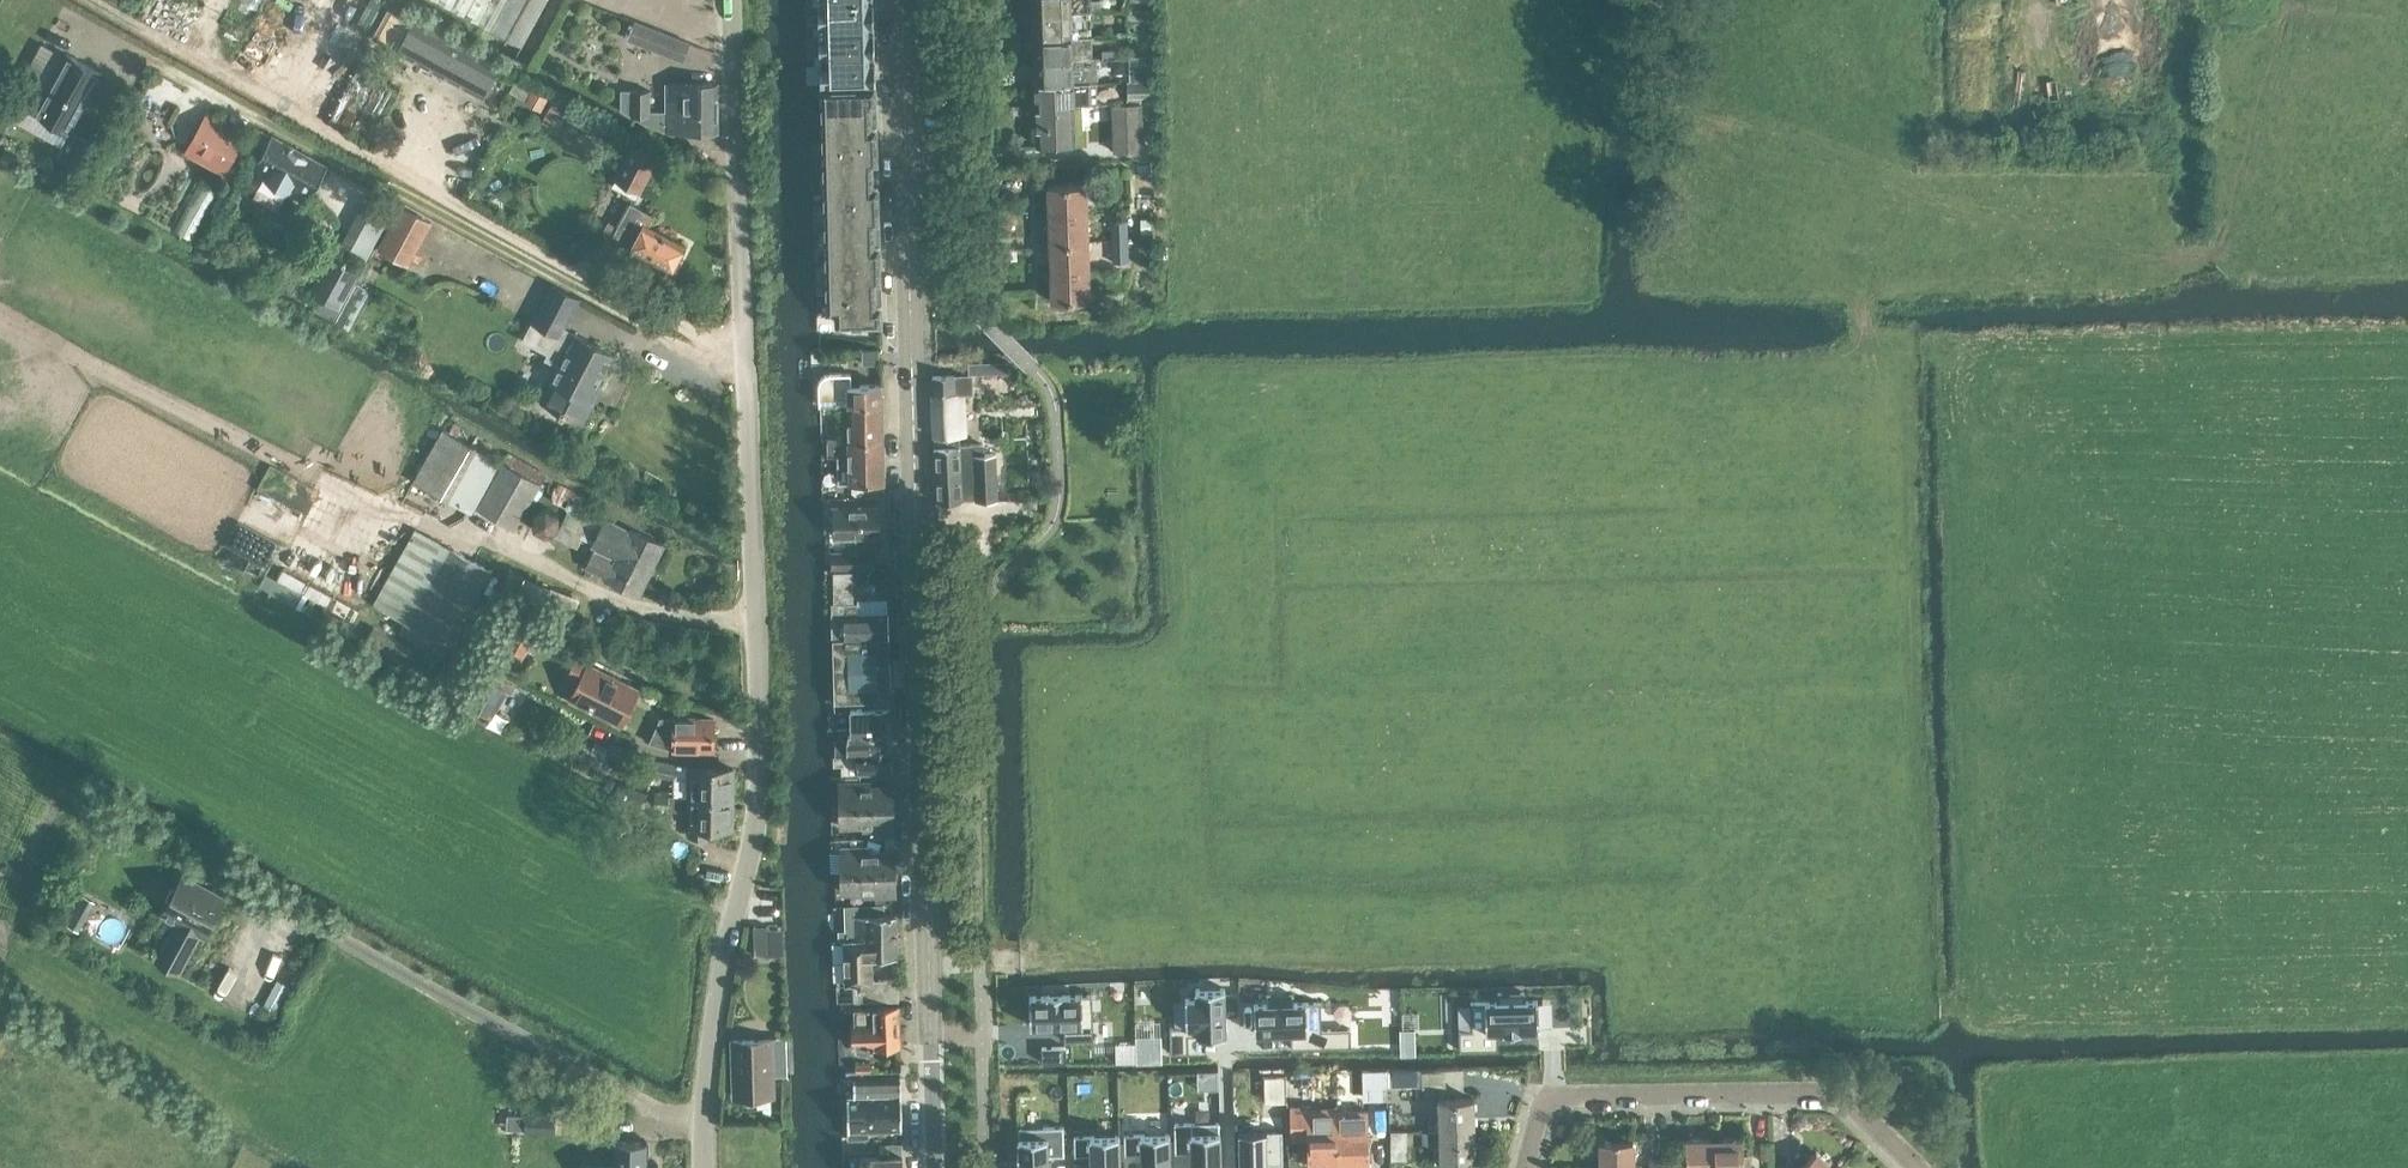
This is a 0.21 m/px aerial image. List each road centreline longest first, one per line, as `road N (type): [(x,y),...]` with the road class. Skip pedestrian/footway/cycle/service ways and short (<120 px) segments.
road 1 (unclassified): [(709,1167),(708,1077),(754,803),(757,618),(732,0)]
road 2 (secondary): [(939,1167),(905,0)]
road 3 (track): [(86,0),(744,356)]
road 4 (residential): [(1918,1167),(1844,1096),(1563,1097),(1548,1108),(1530,1167)]
road 5 (track): [(0,316),(321,480)]

